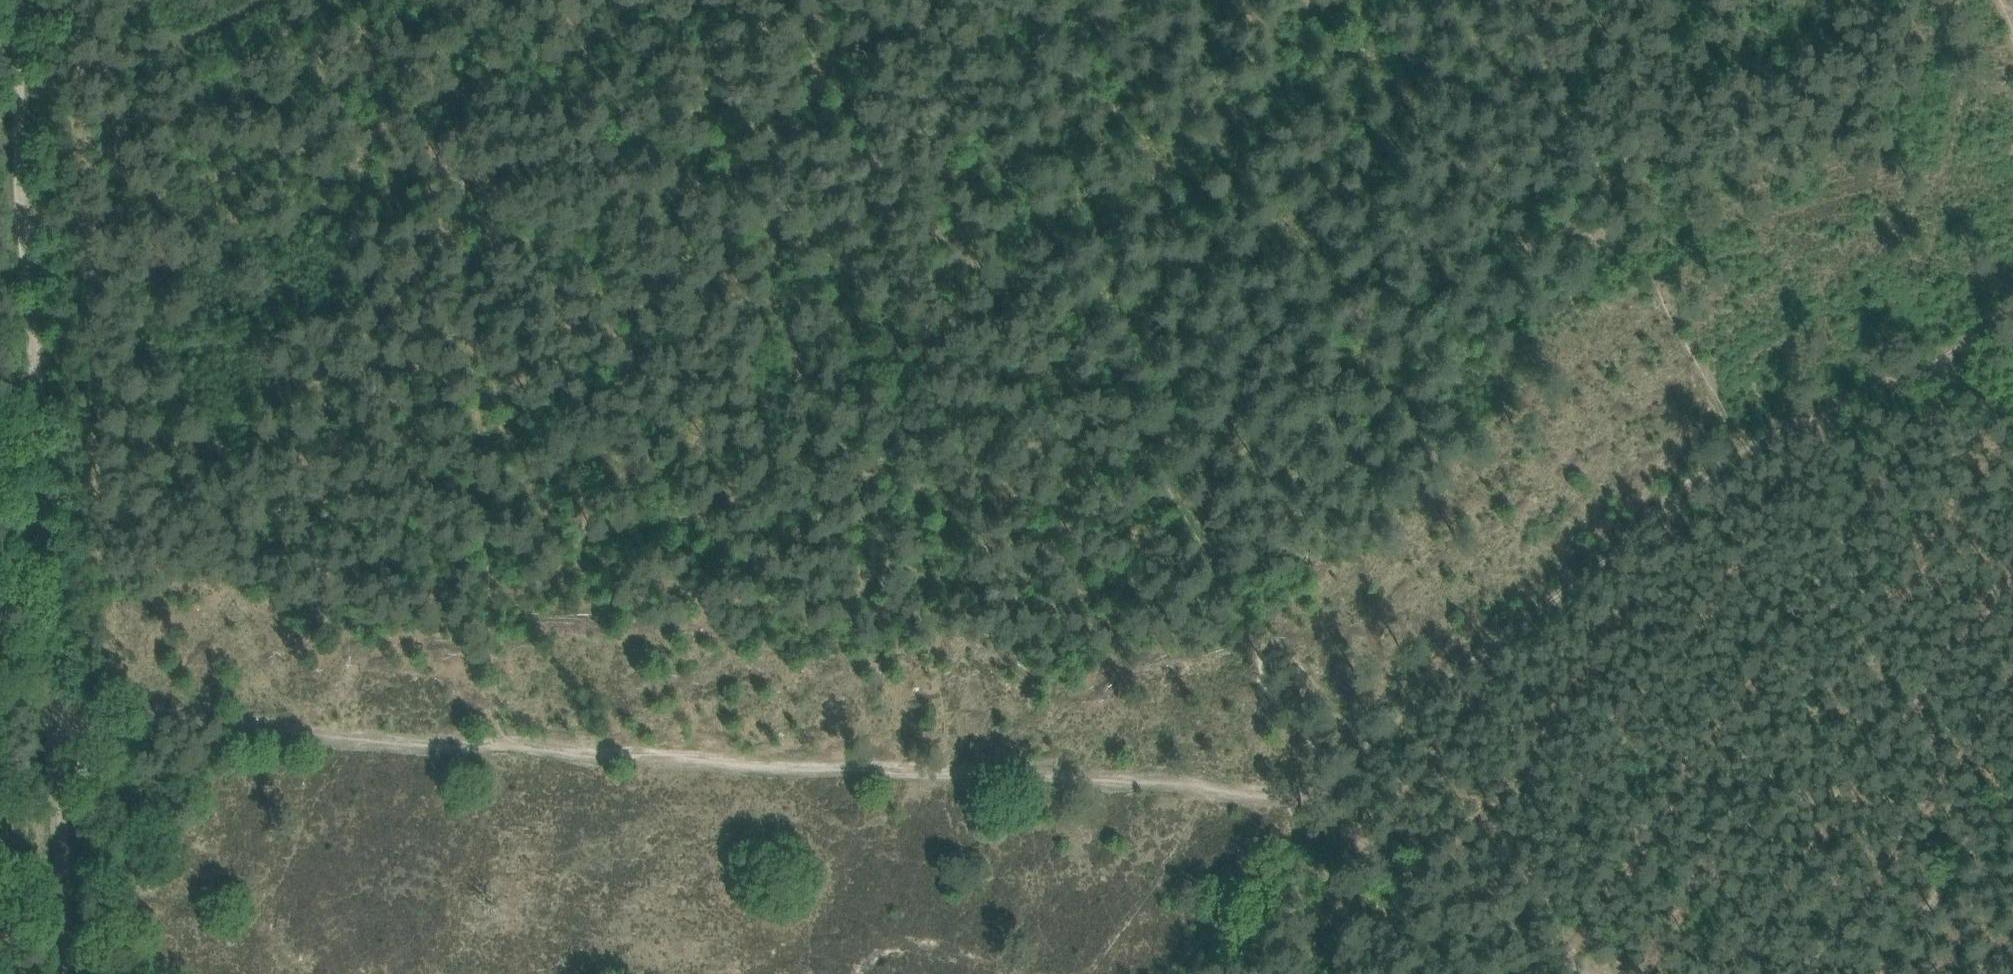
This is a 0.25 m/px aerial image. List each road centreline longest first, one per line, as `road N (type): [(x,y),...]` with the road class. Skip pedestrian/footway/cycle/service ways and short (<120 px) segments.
road 1 (track): [(16,0),(55,719)]
road 2 (track): [(55,719),(66,973)]
road 3 (track): [(1869,973),(2012,769)]

